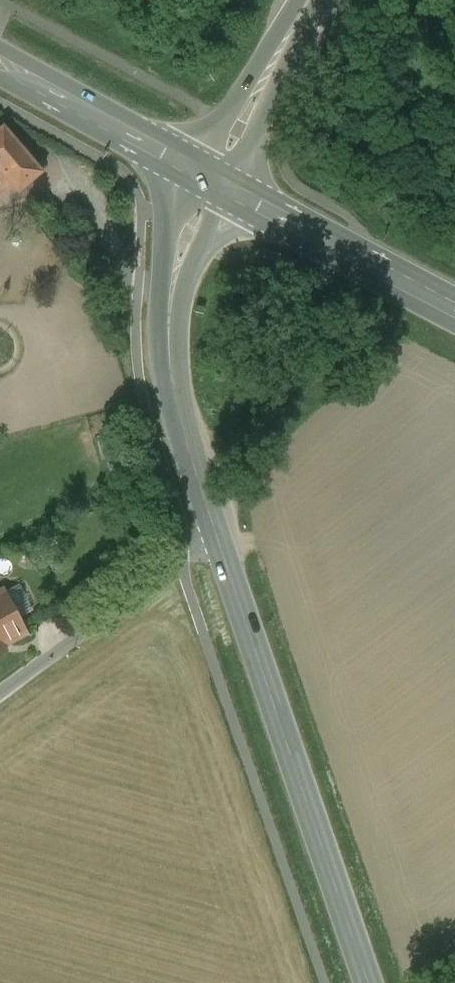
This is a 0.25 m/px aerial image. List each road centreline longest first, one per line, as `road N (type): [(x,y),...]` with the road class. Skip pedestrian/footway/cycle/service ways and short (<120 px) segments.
road 1 (primary): [(213,527),(368,982)]
road 2 (primary): [(214,181),(179,260),(168,339),(176,400),(213,527)]
road 3 (unclassified): [(0,697),(213,527)]
road 4 (primary): [(454,307),(214,181)]
road 5 (primary): [(214,181),(0,63)]
road 6 (secondary): [(214,181),(308,0)]

